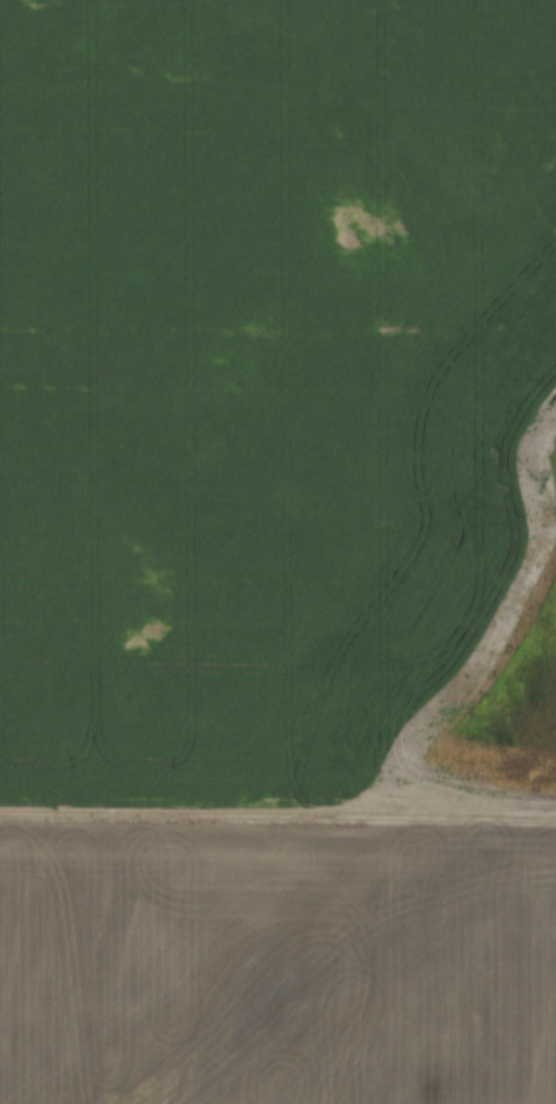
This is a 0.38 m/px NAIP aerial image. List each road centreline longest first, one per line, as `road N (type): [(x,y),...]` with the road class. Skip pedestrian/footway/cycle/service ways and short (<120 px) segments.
road 1 (residential): [(555,803),(0,798)]

